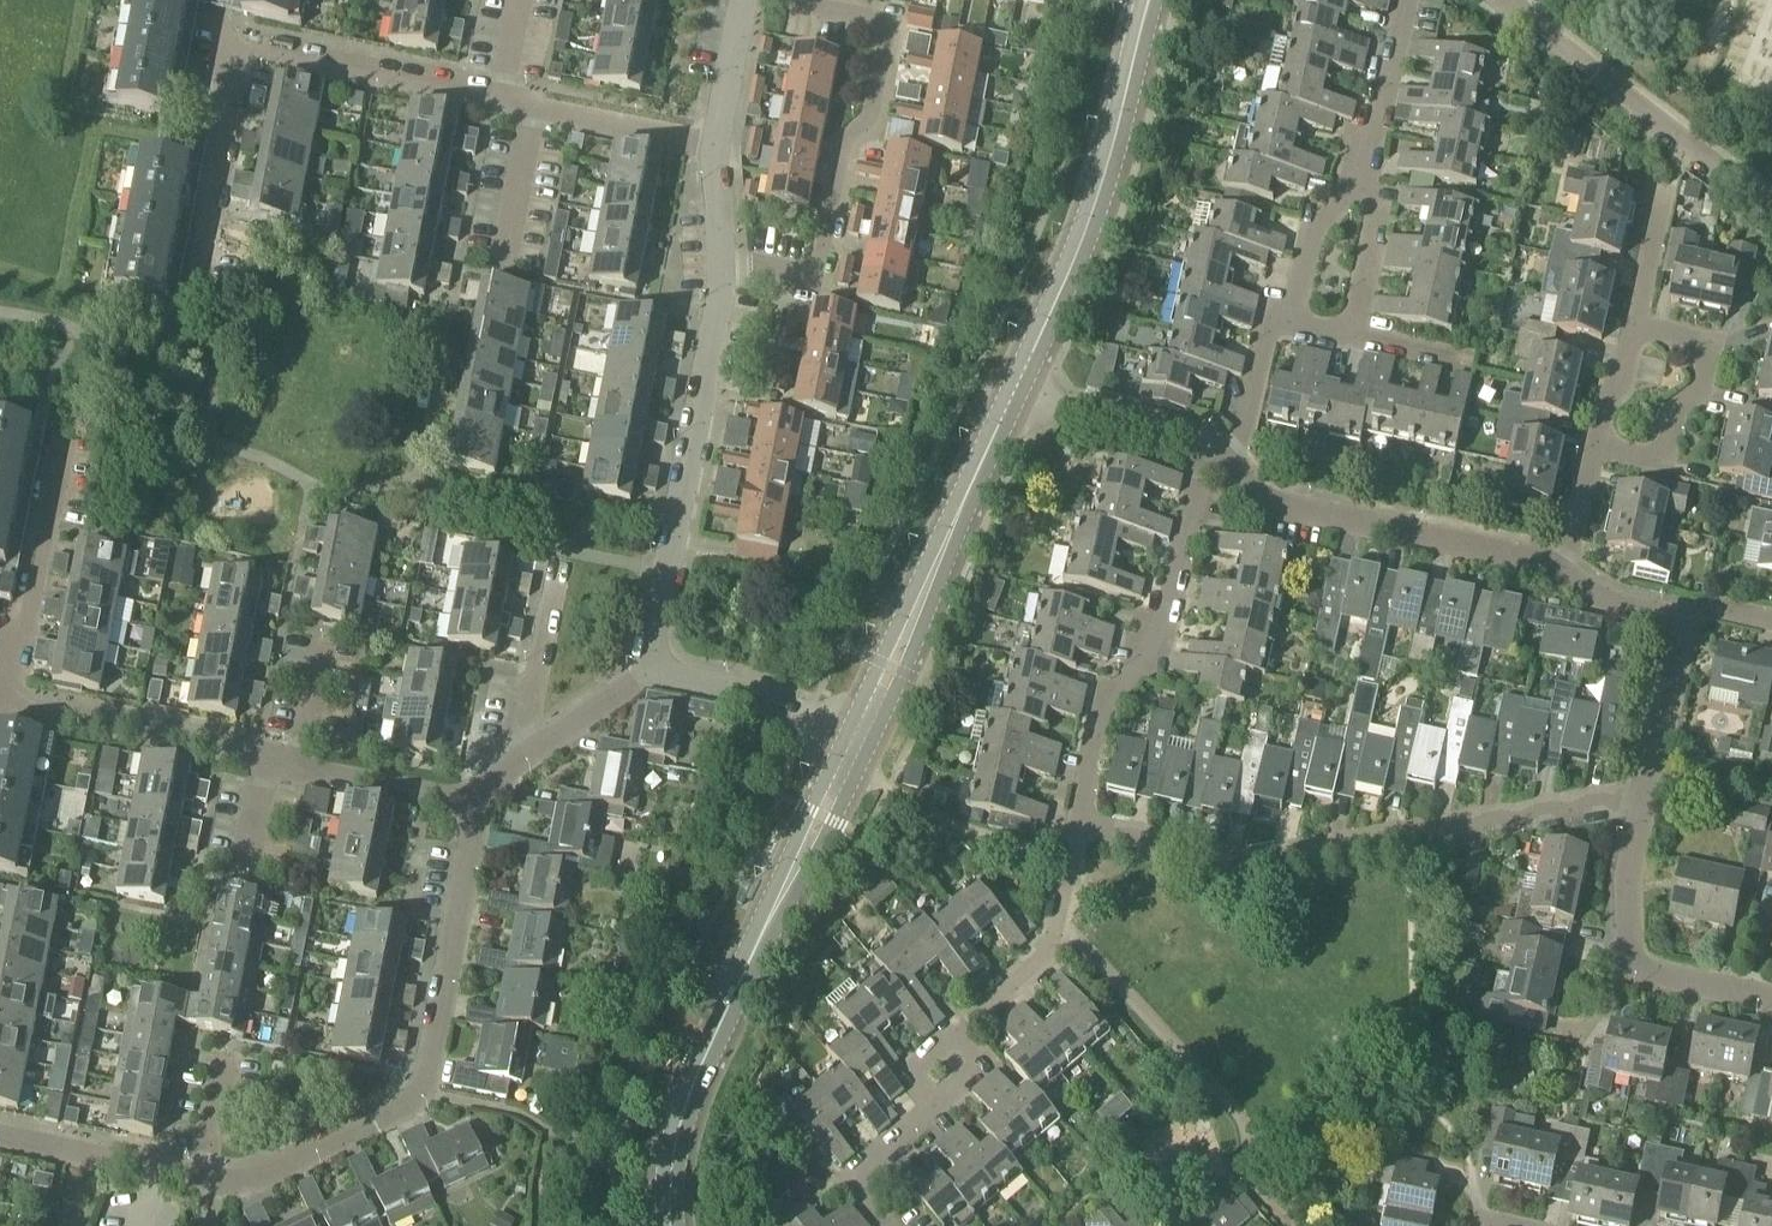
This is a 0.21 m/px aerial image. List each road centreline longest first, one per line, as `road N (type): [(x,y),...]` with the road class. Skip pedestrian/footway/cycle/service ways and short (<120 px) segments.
road 1 (residential): [(878,1225),(846,1188),(936,1112),(910,1081),(1056,951),(1076,827)]
road 2 (residential): [(216,1182),(260,1176),(423,1090),(475,805)]
road 3 (tertiary): [(674,1225),(672,1179),(691,1093),(842,759)]
road 4 (residential): [(722,266),(819,285),(845,150),(869,121),(889,21),(780,0)]
road 5 (residential): [(712,145),(239,51)]
road 6 (residential): [(475,805),(12,704)]
road 7 (tertiary): [(1017,396),(1108,185),(1151,0)]
road 8 (residential): [(722,266),(650,674)]
road 9 (residential): [(1076,827),(1107,690),(1163,625),(1205,448)]
road 10 (tertiary): [(842,759),(1017,396)]
road 11 (residential): [(1224,460),(1269,505),(1485,548),(1561,575)]
road 12 (residential): [(1771,214),(1496,0)]
road 13 (residential): [(1403,836),(1276,859),(1217,859),(1076,827)]
road 14 (residential): [(1771,1000),(1620,964),(1621,888),(1641,793)]
road 15 (residential): [(1594,449),(1664,462),(1675,404),(1707,371),(1710,342),(1638,326)]
road 16 (residential): [(187,319),(239,51)]
road 17 (residential): [(62,443),(12,704)]
road 18 (residential): [(1403,836),(1641,793)]
road 19 (residential): [(1290,325),(1333,172),(1377,116)]
road 20 (residential): [(1345,335),(1377,116)]
road 21 (residential): [(0,1138),(216,1182)]
road 22 (residential): [(520,761),(561,551)]
road 23 (residential): [(842,759),(798,725),(725,688),(650,674)]
road 24 (residential): [(1017,396),(1205,448)]
road 25 (residential): [(1641,793),(1685,615)]
road 26 (residential): [(1290,325),(1275,328),(1240,441),(1224,460)]
road 27 (residential): [(650,674),(520,761)]
road 28 (residential): [(740,0),(712,145)]
road 29 (residential): [(1638,326),(1667,191)]
road 30 (residential): [(1561,575),(1638,613),(1685,615)]
road 31 (residential): [(1594,449),(1603,405),(1622,381),(1638,326)]
road 32 (residential): [(1561,575),(1594,449)]
road 33 (residential): [(1470,362),(1345,335)]
road 34 (residential): [(712,145),(722,266)]

